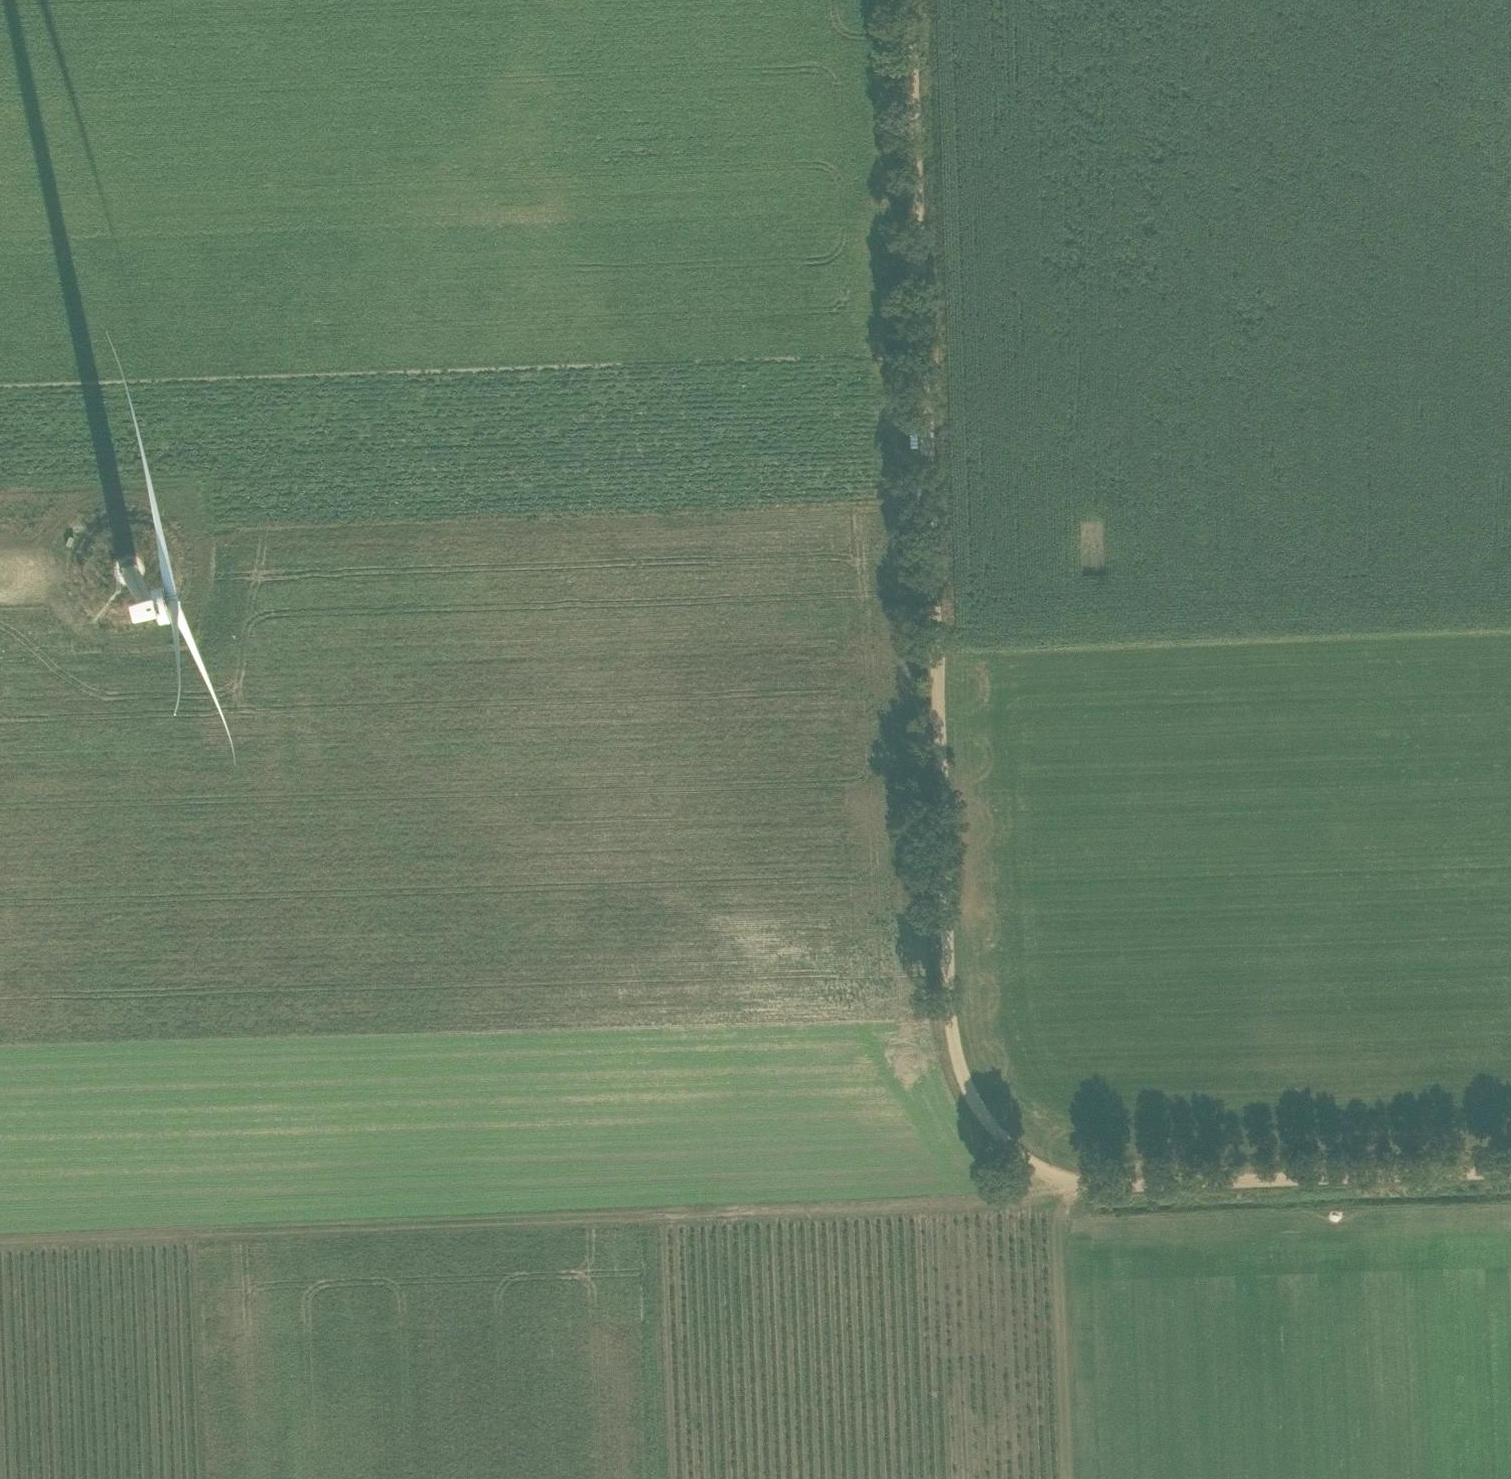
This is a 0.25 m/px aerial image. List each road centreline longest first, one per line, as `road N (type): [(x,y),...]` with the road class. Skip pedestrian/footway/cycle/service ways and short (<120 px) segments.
road 1 (track): [(911,0),(954,1050),(986,1130),(1031,1164),(1090,1186),(1510,1173)]
road 2 (track): [(1090,1186),(0,1239)]

